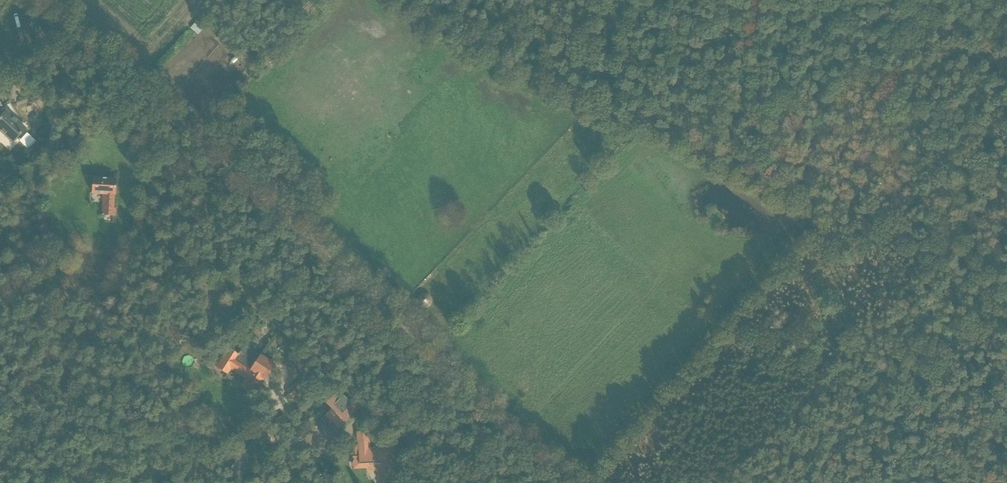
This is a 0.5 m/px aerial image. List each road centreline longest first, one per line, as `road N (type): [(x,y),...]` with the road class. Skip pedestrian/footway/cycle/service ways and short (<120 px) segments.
road 1 (track): [(243,169),(580,482)]
road 2 (track): [(51,0),(207,137)]

